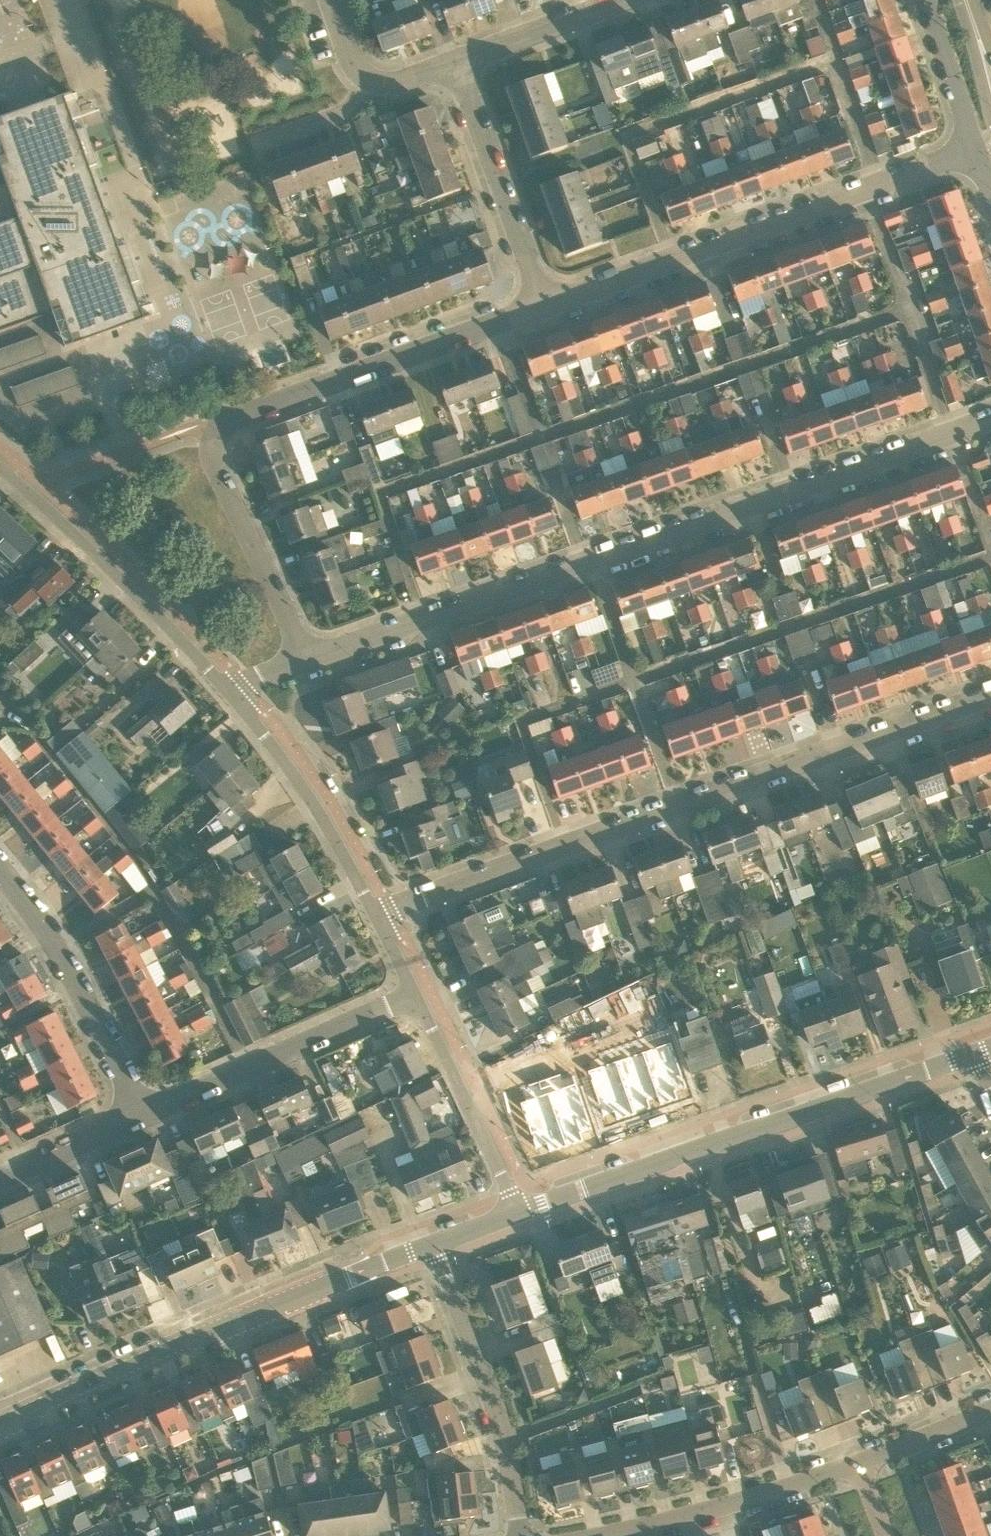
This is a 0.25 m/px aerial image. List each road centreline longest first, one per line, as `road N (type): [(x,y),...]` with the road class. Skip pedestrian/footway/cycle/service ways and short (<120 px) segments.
road 1 (residential): [(302,662),(990,422)]
road 2 (residential): [(377,915),(990,698)]
road 3 (residential): [(302,662),(204,432),(543,308)]
road 4 (residential): [(519,1215),(978,1053)]
road 5 (residential): [(0,1428),(435,1245)]
road 6 (residential): [(543,308),(975,152)]
road 7 (residential): [(0,466),(231,692)]
road 8 (residential): [(518,1535),(506,1437),(435,1245)]
road 9 (residential): [(141,1117),(414,997)]
road 10 (residential): [(141,1117),(57,953),(0,872)]
road 11 (residential): [(862,1464),(602,1535)]
road 12 (residential): [(231,692),(315,807),(377,915)]
road 13 (residential): [(543,308),(455,63)]
road 14 (residential): [(414,997),(519,1215)]
road 15 (residential): [(455,63),(625,0)]
road 16 (residential): [(975,152),(923,0)]
road 17 (residential): [(0,1178),(141,1117)]
road 18 (residential): [(990,1409),(862,1464)]
road 19 (residential): [(264,142),(350,107),(369,79)]

